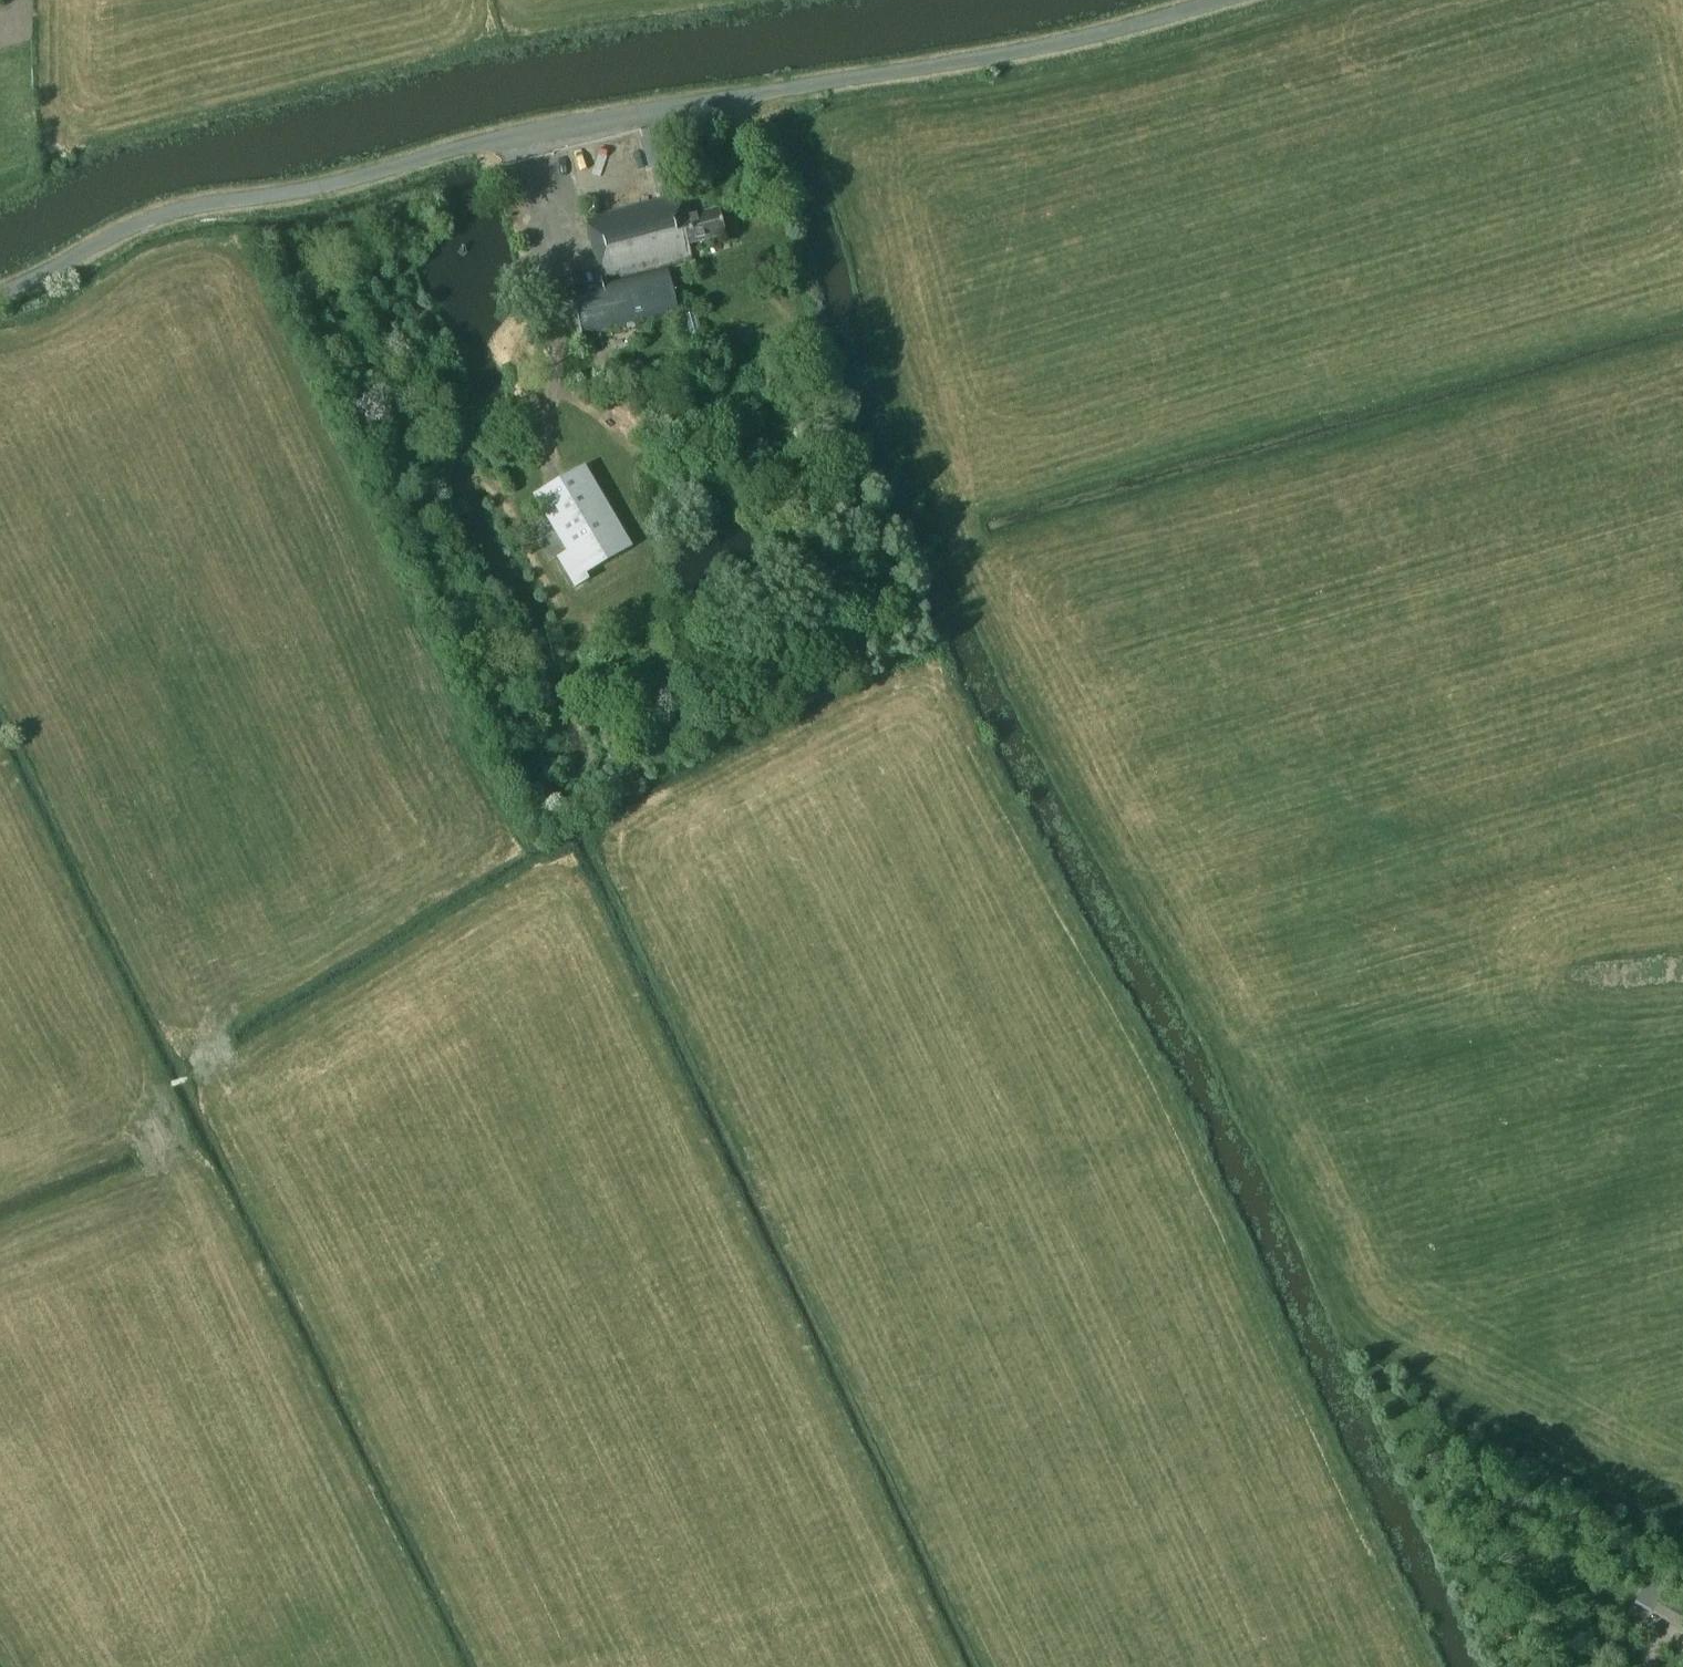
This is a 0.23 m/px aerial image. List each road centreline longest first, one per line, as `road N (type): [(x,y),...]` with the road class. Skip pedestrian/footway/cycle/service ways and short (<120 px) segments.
road 1 (unclassified): [(0,293),(139,222),(192,204),(318,187),(610,114),(1016,53),(1218,0)]

